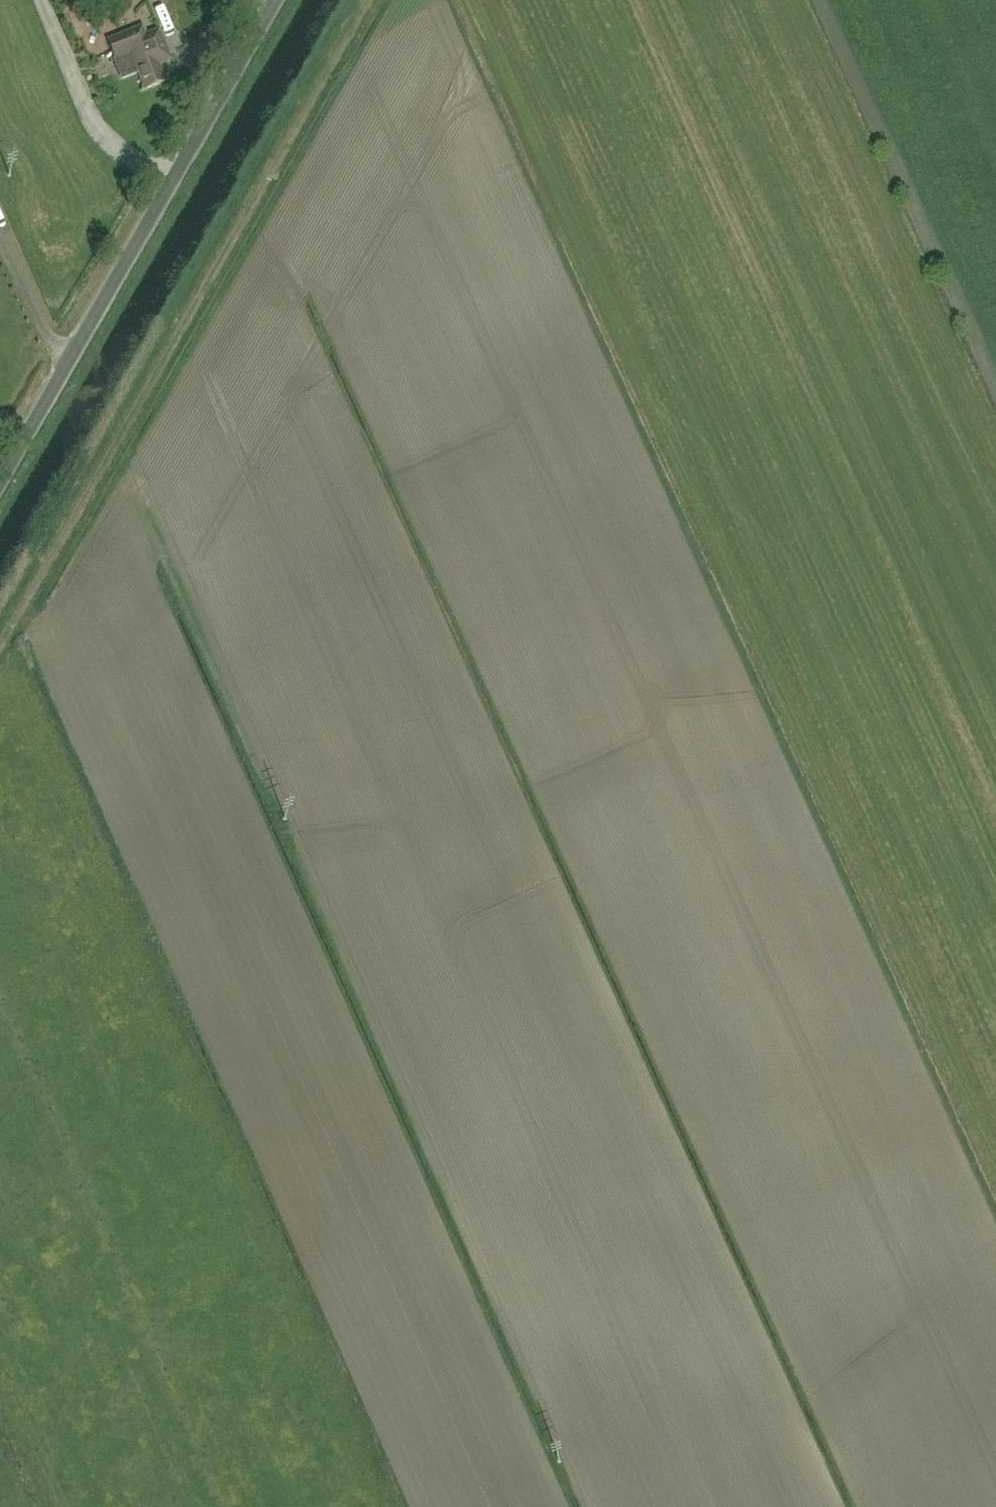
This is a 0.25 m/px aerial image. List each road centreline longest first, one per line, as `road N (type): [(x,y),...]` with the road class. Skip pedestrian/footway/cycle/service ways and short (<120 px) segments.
road 1 (track): [(15,614),(370,0)]
road 2 (unclassified): [(0,481),(271,0)]

